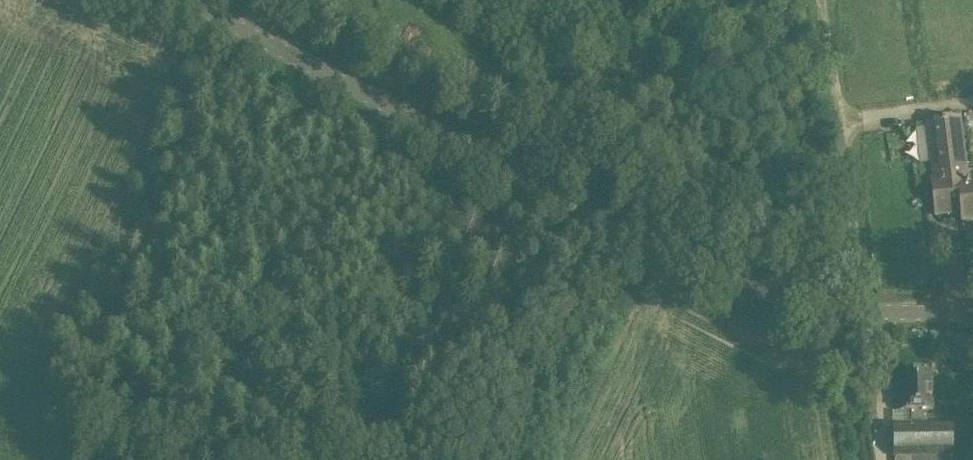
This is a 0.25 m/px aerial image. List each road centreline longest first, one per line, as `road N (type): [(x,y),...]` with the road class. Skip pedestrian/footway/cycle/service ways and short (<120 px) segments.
road 1 (unclassified): [(972,312),(819,304),(754,286),(655,243),(210,0)]
road 2 (track): [(820,0),(860,308)]

